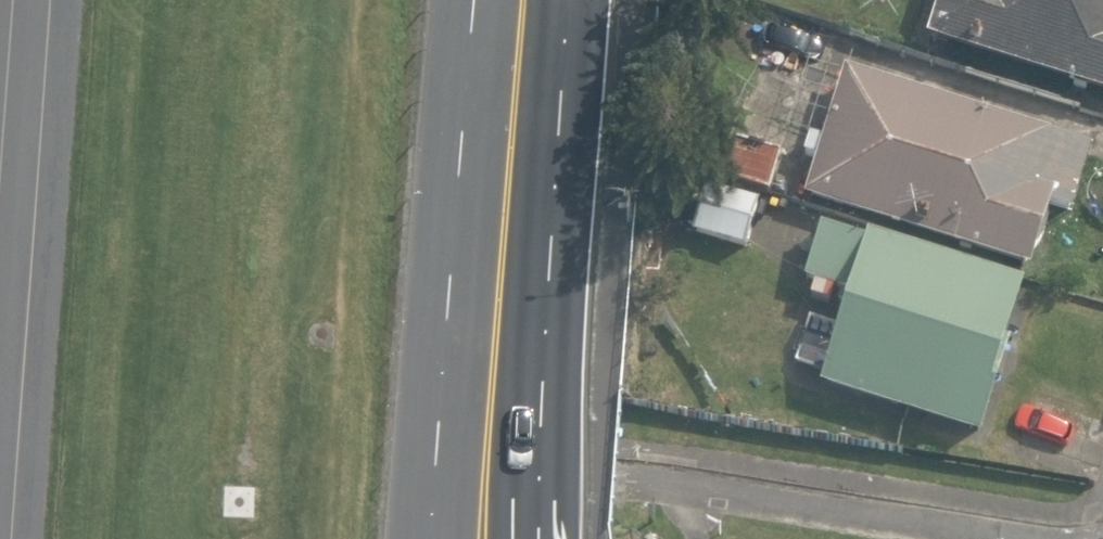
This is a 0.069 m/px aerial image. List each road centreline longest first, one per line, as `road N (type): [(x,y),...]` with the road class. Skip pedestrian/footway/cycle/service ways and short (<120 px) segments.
road 1 (trunk): [(432,538),(443,365),(506,0)]
road 2 (trunk): [(535,0),(546,538)]

